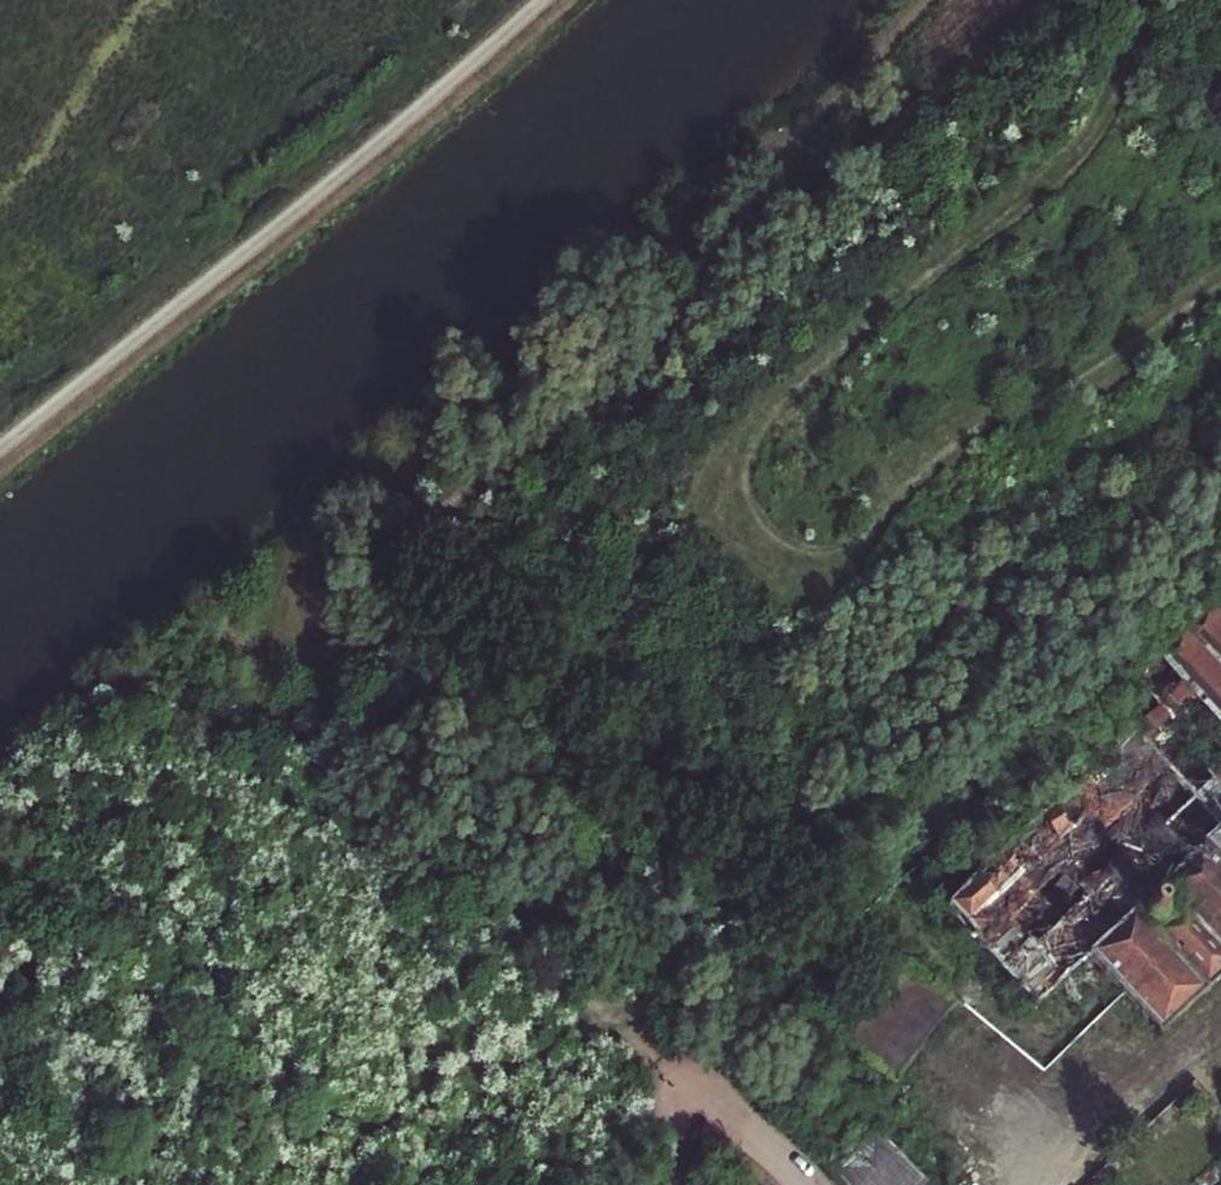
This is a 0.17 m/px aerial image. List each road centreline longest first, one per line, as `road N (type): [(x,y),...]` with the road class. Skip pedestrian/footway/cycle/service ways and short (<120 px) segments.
road 1 (residential): [(805,1184),(709,1099)]

